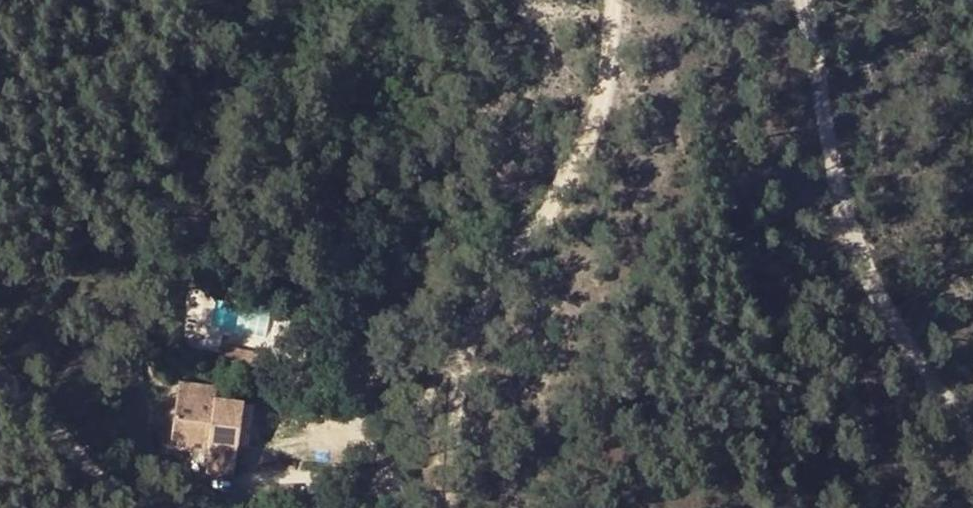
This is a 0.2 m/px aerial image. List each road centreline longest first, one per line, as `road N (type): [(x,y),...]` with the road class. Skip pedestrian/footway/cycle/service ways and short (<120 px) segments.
road 1 (unclassified): [(452,507),(454,390),(493,290),(569,185),(601,113),(614,0)]
road 2 (unclassified): [(804,0),(848,220),(871,292),(972,432)]
road 3 (unclassified): [(0,381),(68,438),(126,507)]

